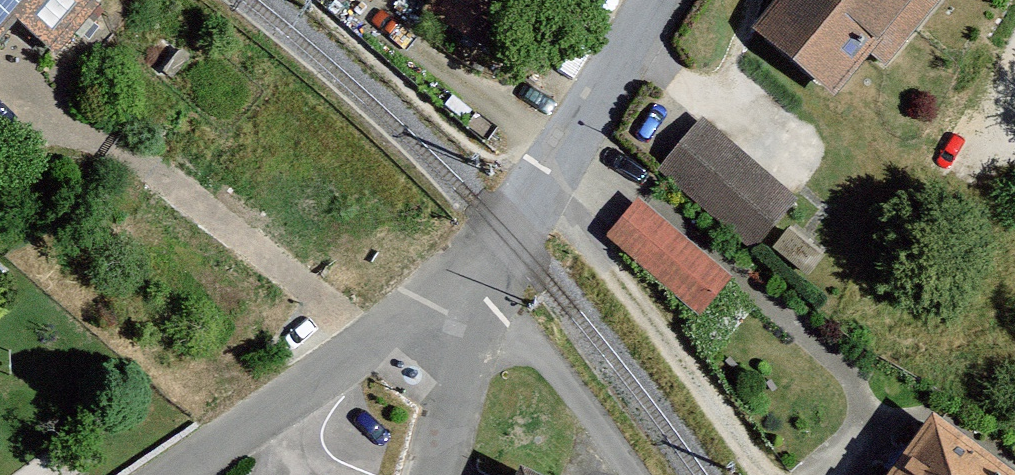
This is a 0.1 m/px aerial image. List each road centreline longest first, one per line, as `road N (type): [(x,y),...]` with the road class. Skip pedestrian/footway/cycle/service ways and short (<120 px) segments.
road 1 (track): [(759,474),(683,361),(550,199)]
road 2 (residential): [(172,474),(455,291)]
road 3 (unclassified): [(531,224),(670,0)]
road 4 (unclassified): [(435,474),(457,391),(455,291)]

